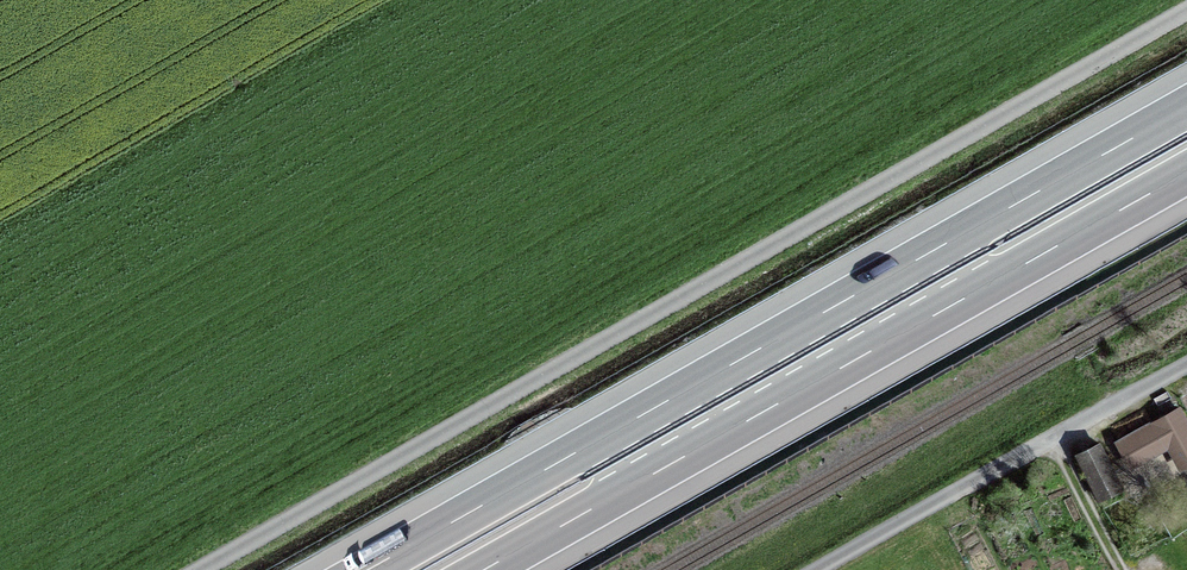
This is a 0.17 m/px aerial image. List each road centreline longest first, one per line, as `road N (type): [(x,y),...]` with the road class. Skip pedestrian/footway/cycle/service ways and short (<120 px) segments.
road 1 (unclassified): [(206,569),(1186,11)]
road 2 (motorway): [(1186,108),(369,569)]
road 3 (motorway): [(484,569),(1186,173)]
road 4 (unclassified): [(832,569),(1186,376)]

